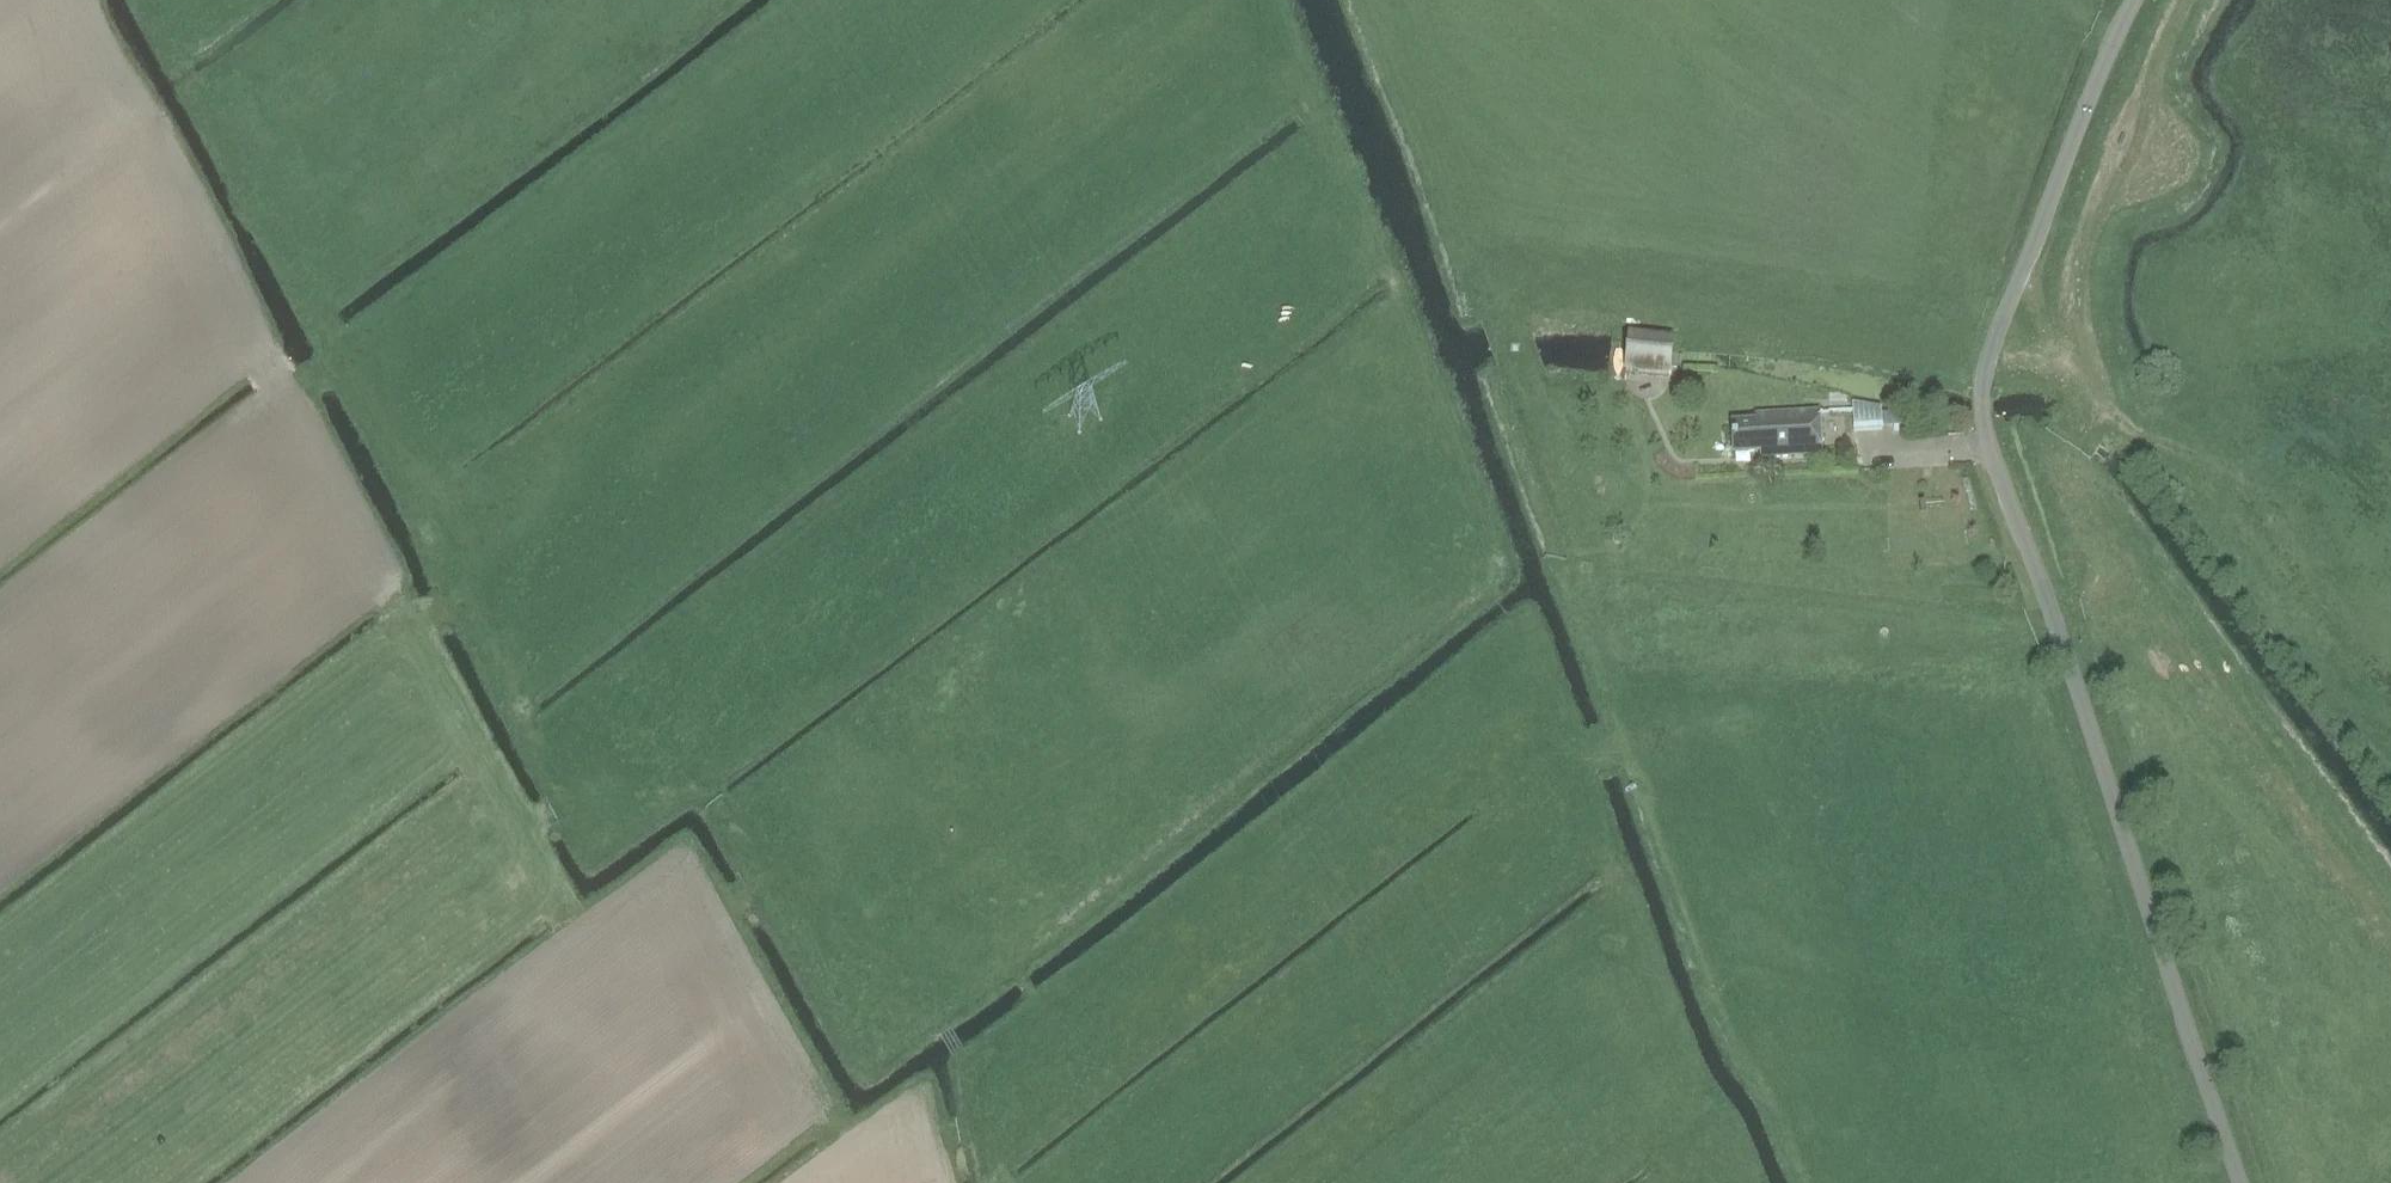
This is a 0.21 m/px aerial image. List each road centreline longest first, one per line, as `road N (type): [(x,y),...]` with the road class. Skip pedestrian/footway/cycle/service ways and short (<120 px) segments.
road 1 (unclassified): [(2242,1182),(1984,412),(1989,352),(2135,0)]

